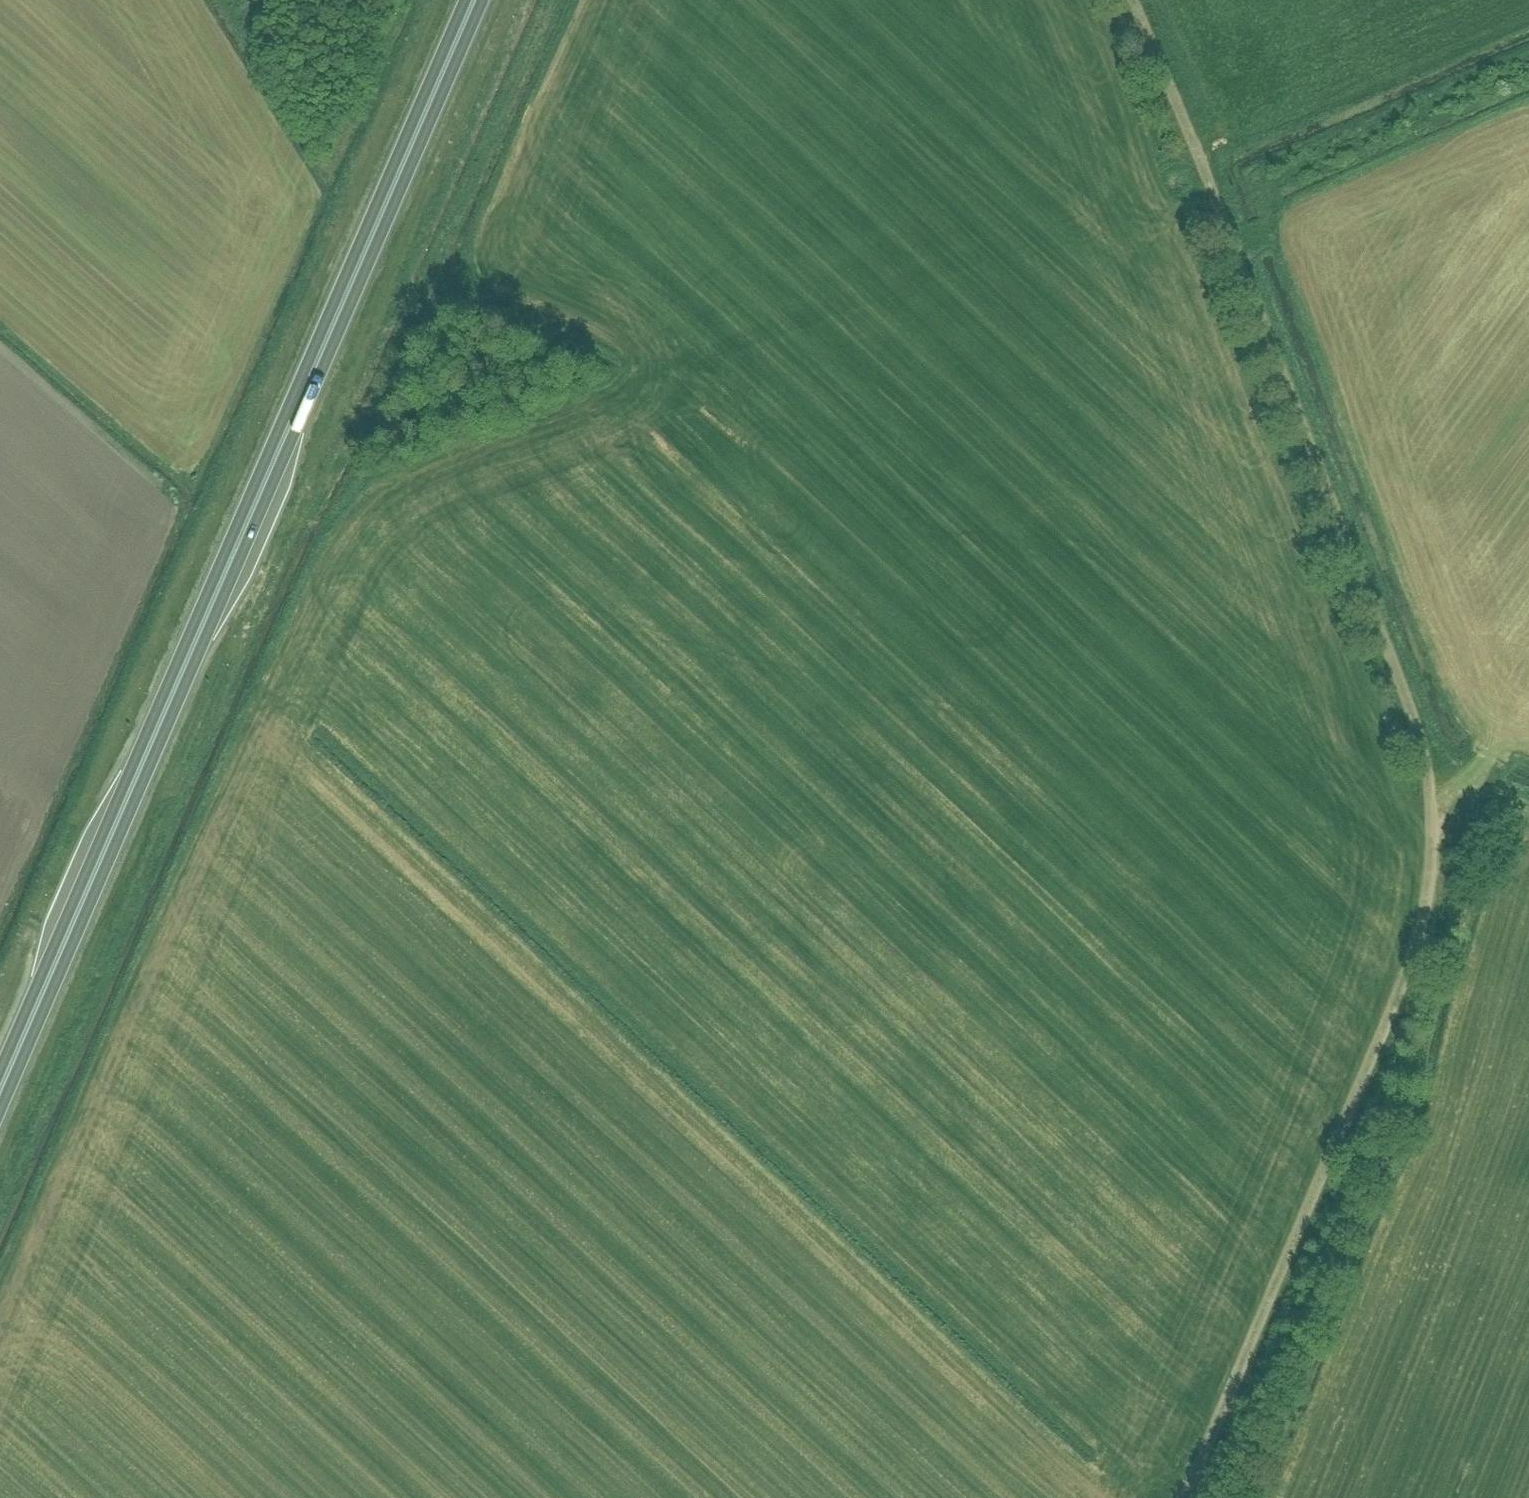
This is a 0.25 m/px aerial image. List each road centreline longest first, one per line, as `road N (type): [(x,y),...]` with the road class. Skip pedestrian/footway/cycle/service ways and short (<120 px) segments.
road 1 (trunk): [(0,1083),(472,0)]

